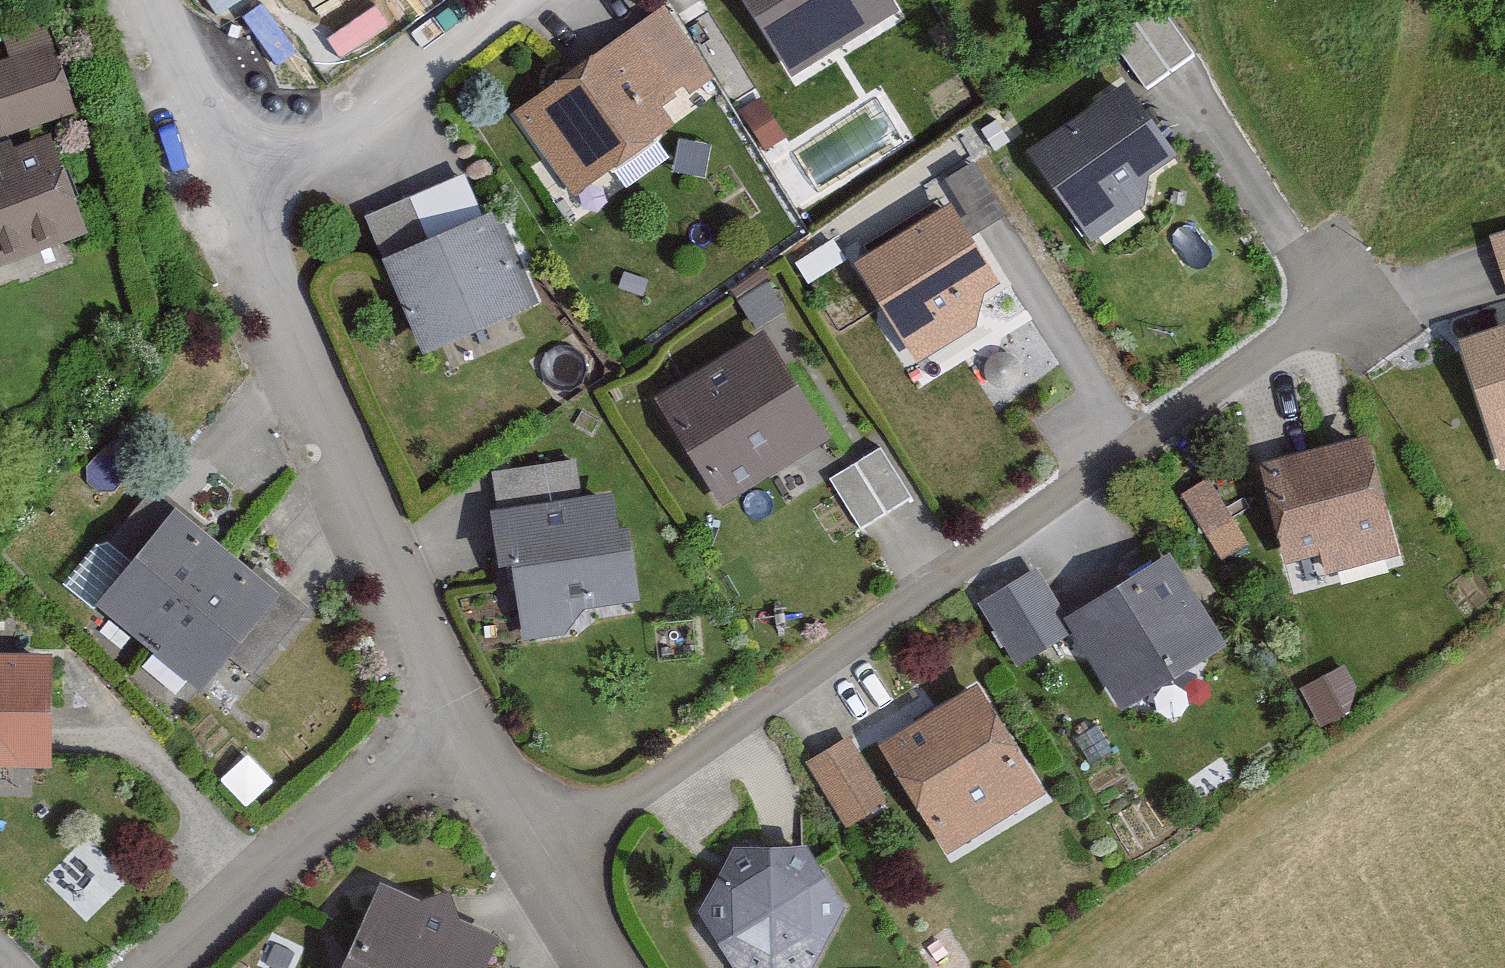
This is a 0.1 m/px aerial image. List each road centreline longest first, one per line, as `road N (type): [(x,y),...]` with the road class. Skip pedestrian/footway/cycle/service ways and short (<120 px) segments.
road 1 (residential): [(539,871),(1295,330)]
road 2 (residential): [(228,211),(450,714)]
road 3 (residential): [(450,714),(157,967)]
road 4 (residential): [(228,211),(506,0)]
road 5 (residential): [(137,0),(228,211)]
road 6 (residential): [(450,714),(539,871)]

